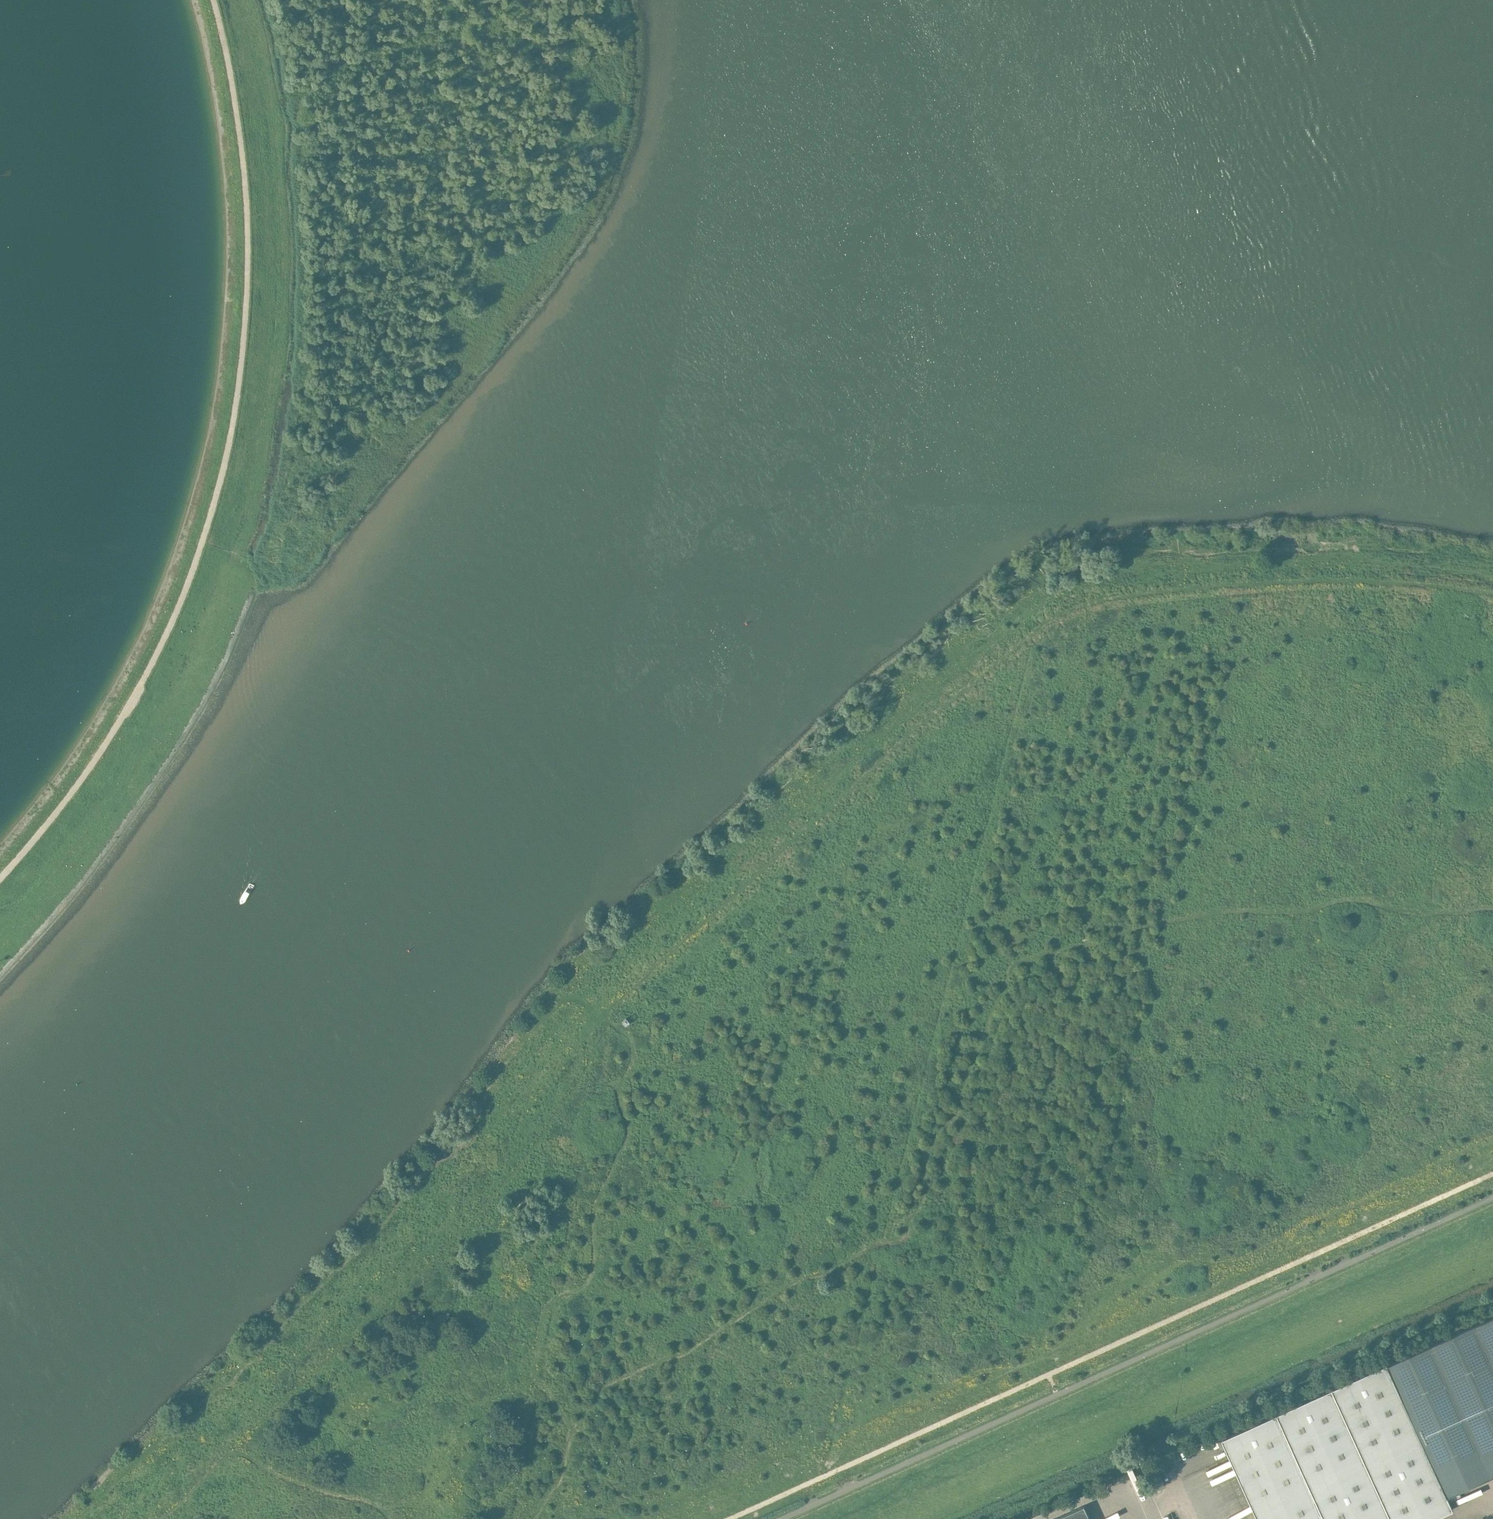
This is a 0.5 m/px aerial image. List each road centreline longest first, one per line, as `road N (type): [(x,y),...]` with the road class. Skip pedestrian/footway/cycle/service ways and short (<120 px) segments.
road 1 (track): [(939,1518),(1492,1269)]

